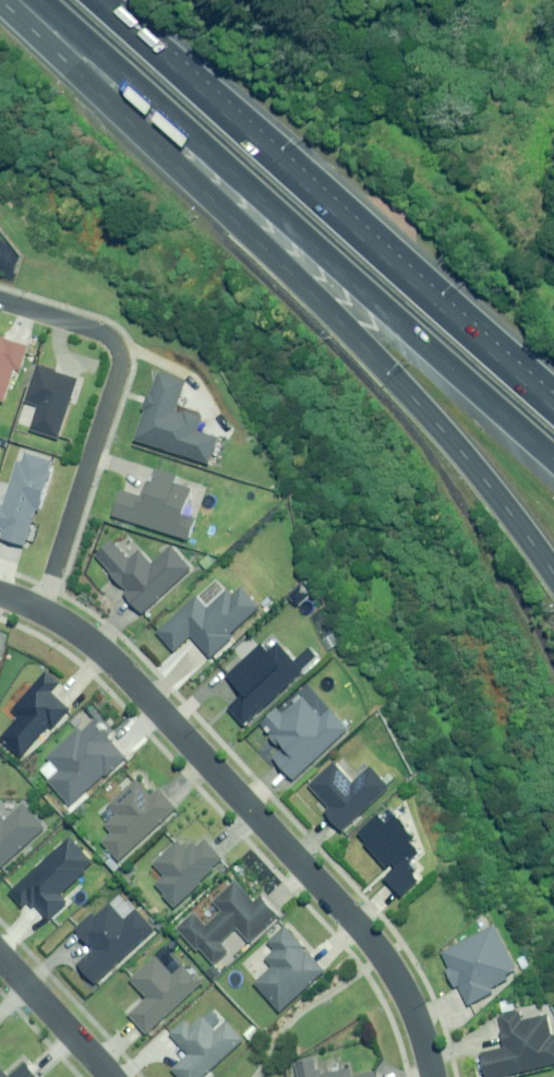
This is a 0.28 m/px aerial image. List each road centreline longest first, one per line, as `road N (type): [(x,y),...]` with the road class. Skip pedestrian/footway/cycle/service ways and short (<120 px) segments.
road 1 (motorway): [(553,571),(451,439),(355,338),(0,0)]
road 2 (motorway): [(553,461),(38,0)]
road 3 (residential): [(432,1076),(399,982),(352,916),(120,668),(41,608)]
road 4 (motorway): [(92,0),(553,409)]
road 5 (residential): [(0,300),(102,335),(115,363),(41,608)]
road 6 (residential): [(0,956),(111,1076)]

